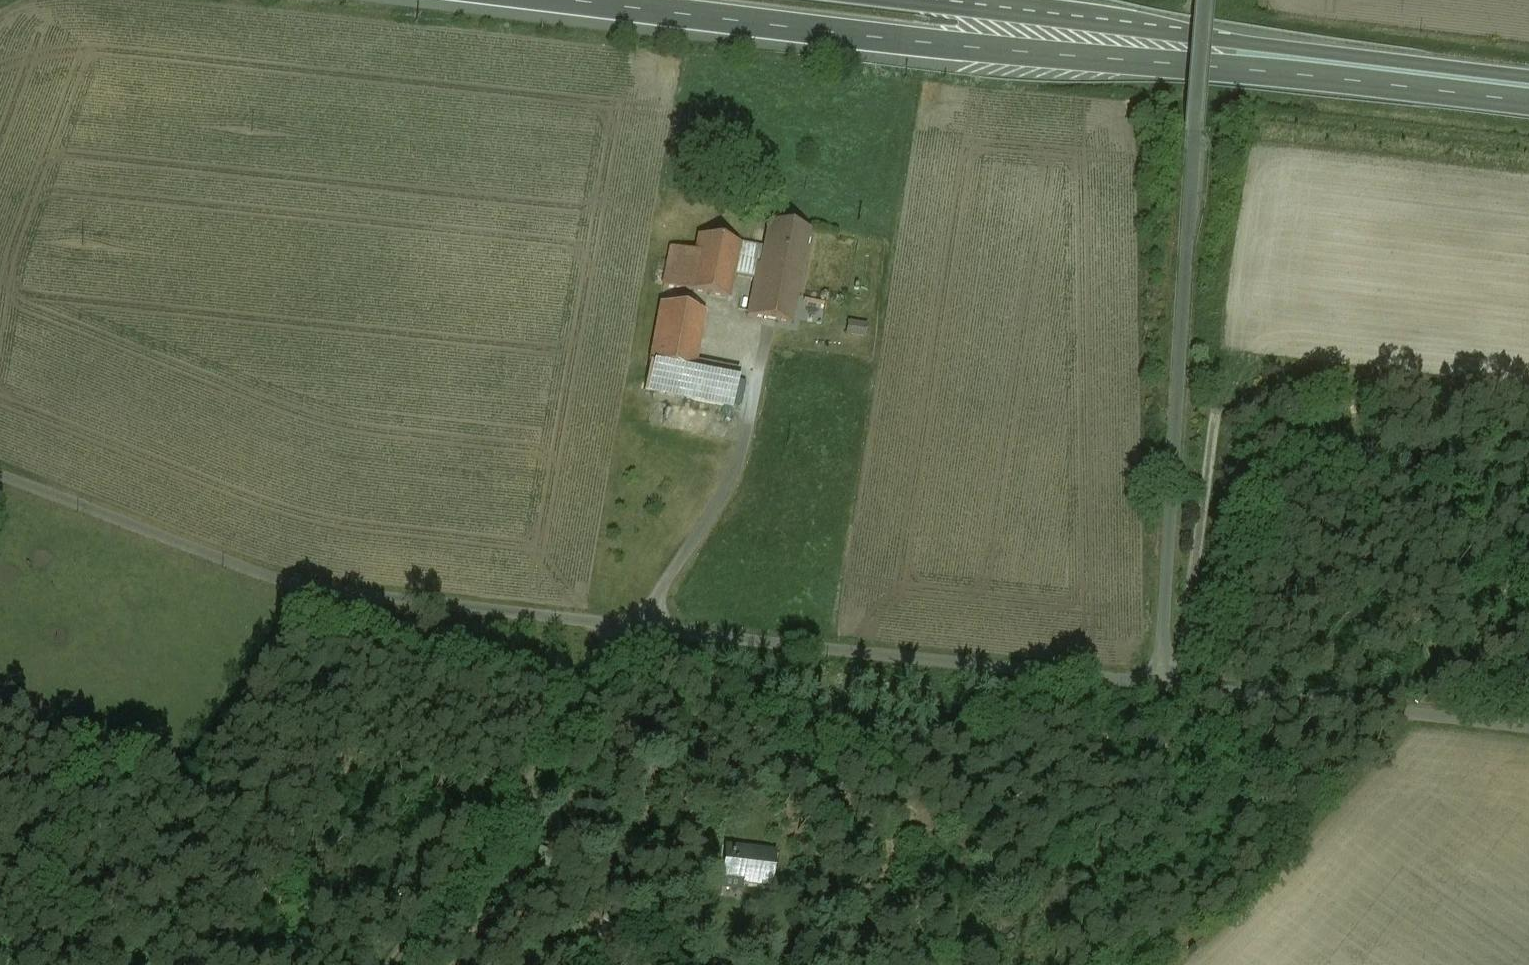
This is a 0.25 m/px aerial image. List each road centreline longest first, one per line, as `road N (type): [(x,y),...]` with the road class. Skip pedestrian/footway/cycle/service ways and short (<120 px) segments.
road 1 (unclassified): [(1158,683),(323,586),(280,578),(0,464)]
road 2 (unclassified): [(1202,0),(1158,683)]
road 3 (trunk): [(584,0),(907,36),(1123,40)]
road 4 (trunk): [(1123,40),(1528,89)]
road 5 (track): [(400,964),(625,625)]
road 6 (unclassified): [(1158,683),(1528,728)]
road 7 (trunk): [(1123,40),(940,0)]

